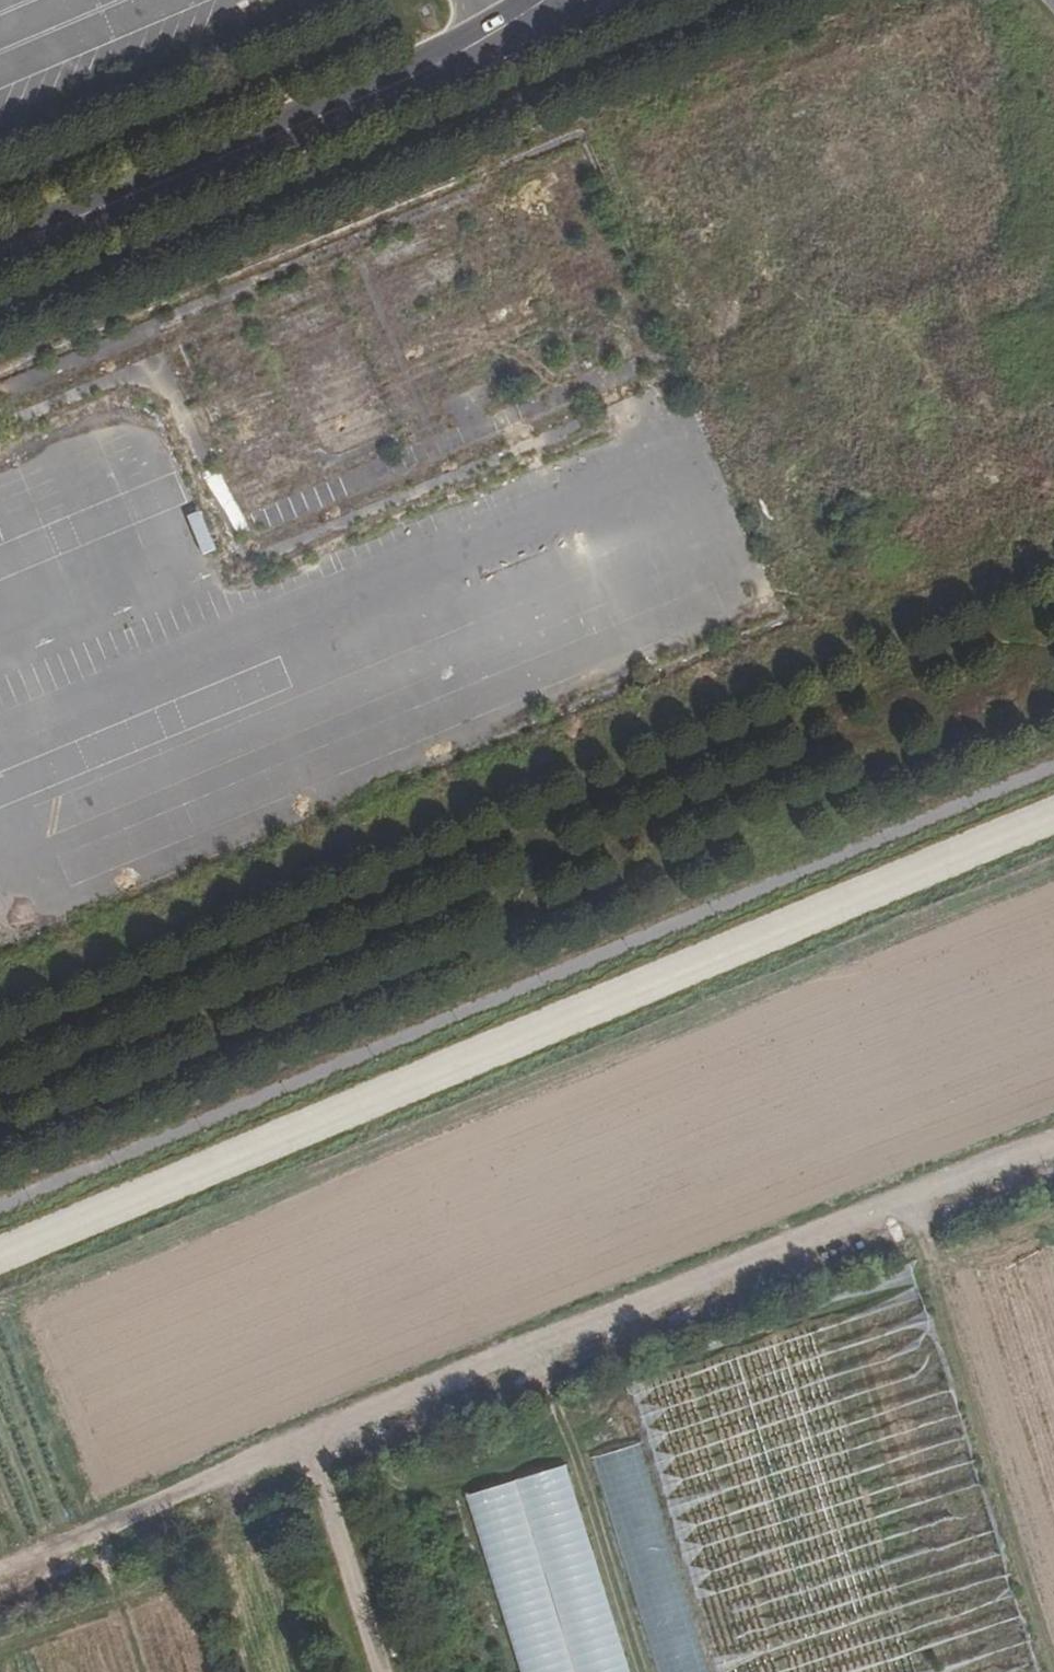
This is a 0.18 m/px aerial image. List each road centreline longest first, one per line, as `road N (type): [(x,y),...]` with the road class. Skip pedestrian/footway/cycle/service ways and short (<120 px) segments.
road 1 (unclassified): [(0,250),(388,88),(545,0)]
road 2 (track): [(0,1568),(216,1480)]

